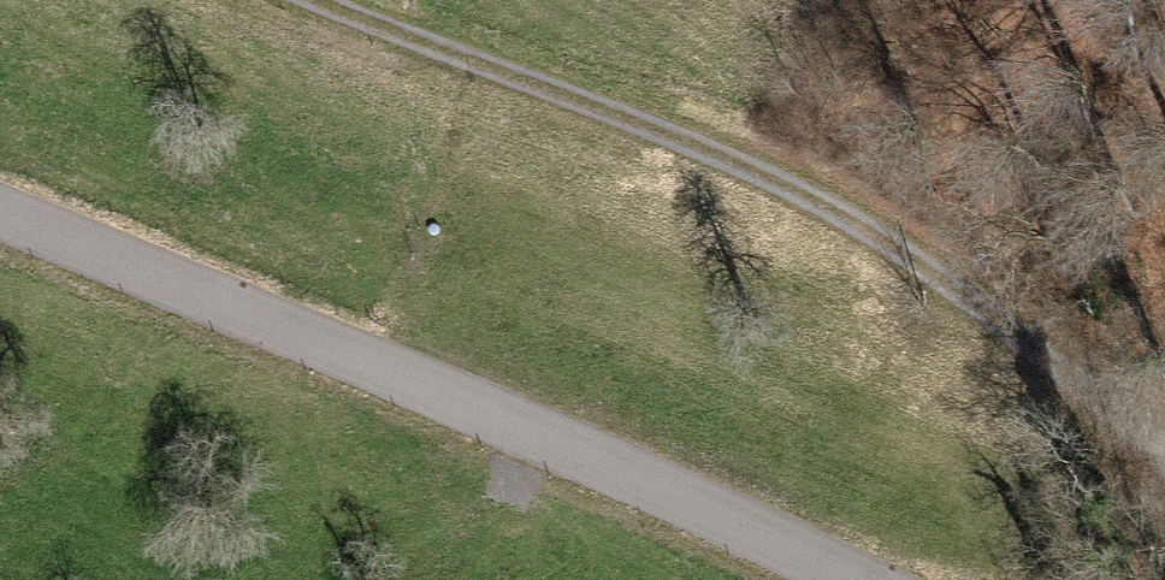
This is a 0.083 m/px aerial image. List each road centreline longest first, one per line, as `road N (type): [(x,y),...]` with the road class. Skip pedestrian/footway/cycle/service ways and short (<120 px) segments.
road 1 (track): [(293,0),(889,232),(993,326),(1164,454)]
road 2 (unclassified): [(867,579),(0,215)]

